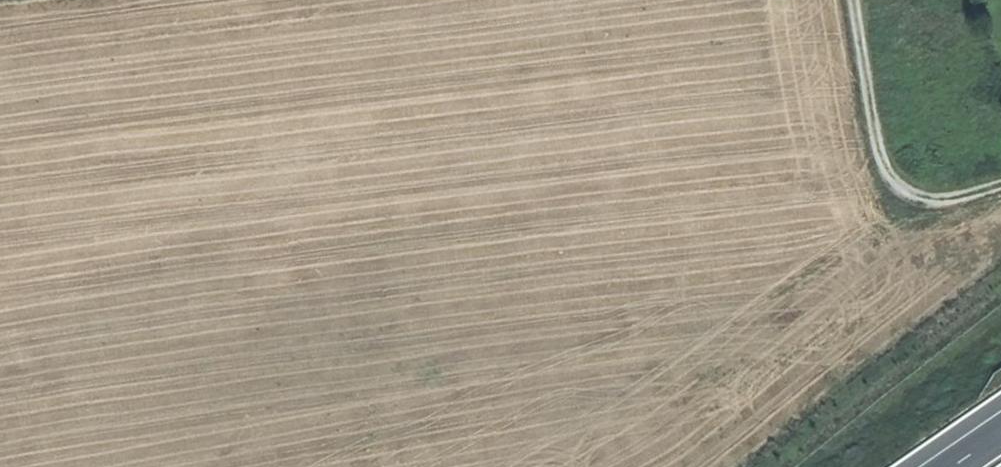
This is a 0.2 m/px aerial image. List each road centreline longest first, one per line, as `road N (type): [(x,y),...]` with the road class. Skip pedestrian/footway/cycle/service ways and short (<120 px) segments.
road 1 (track): [(1000,186),(944,202),(916,203),(896,192),(885,174),(848,0)]

